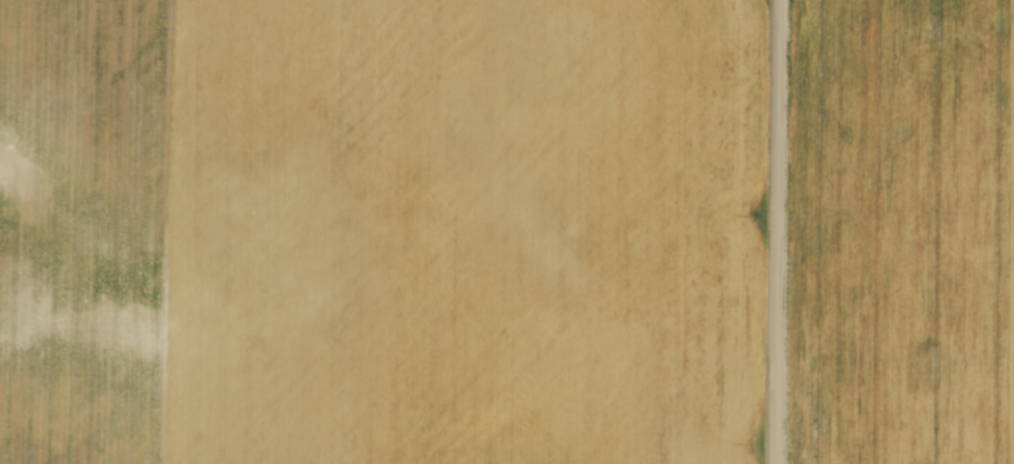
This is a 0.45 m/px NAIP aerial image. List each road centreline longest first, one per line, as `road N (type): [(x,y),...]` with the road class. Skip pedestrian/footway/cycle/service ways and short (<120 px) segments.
road 1 (residential): [(777,463),(781,0)]

